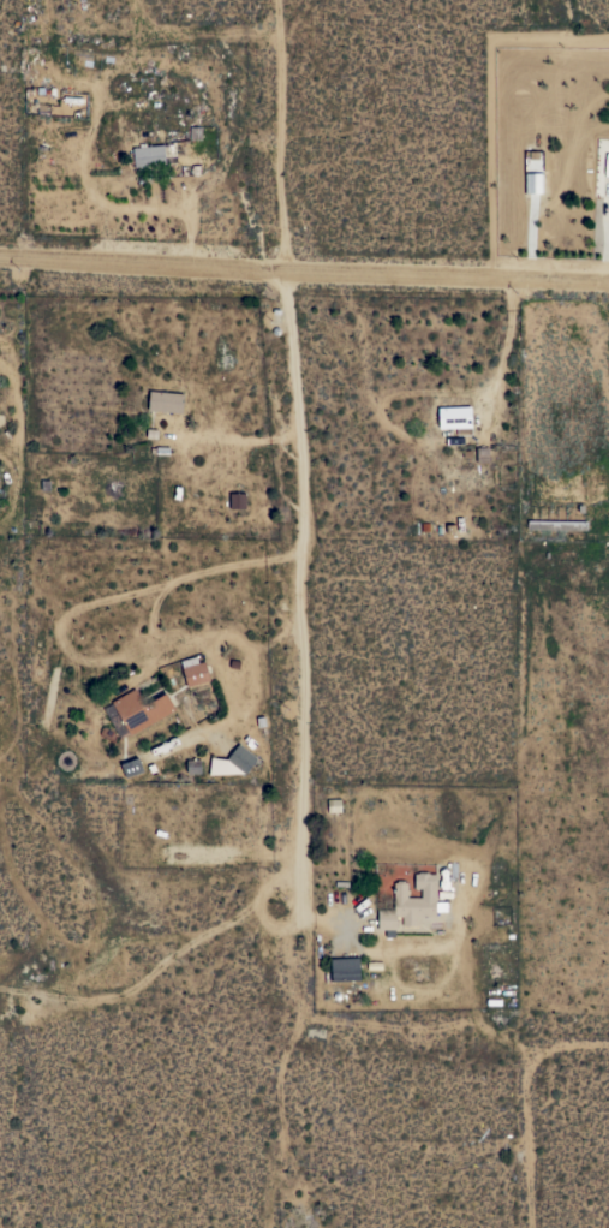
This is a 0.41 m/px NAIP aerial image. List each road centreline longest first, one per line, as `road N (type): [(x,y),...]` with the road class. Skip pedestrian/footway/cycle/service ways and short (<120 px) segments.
road 1 (track): [(295,275),(314,469),(311,911),(301,948),(309,1018),(422,1030),(479,1017),(490,1032),(536,1056),(556,1047),(608,1045)]
road 2 (tertiary): [(0,257),(608,283)]
road 3 (track): [(295,275),(282,233),(276,160),(280,58),(277,44),(259,32),(148,32),(108,77),(83,148),(94,195)]
road 4 (track): [(309,542),(289,555),(95,602),(60,619),(60,646),(74,660),(131,657)]
road 5 (track): [(478,875),(462,931),(419,952),(311,911)]
road 6 (track): [(529,1053),(531,1227)]

